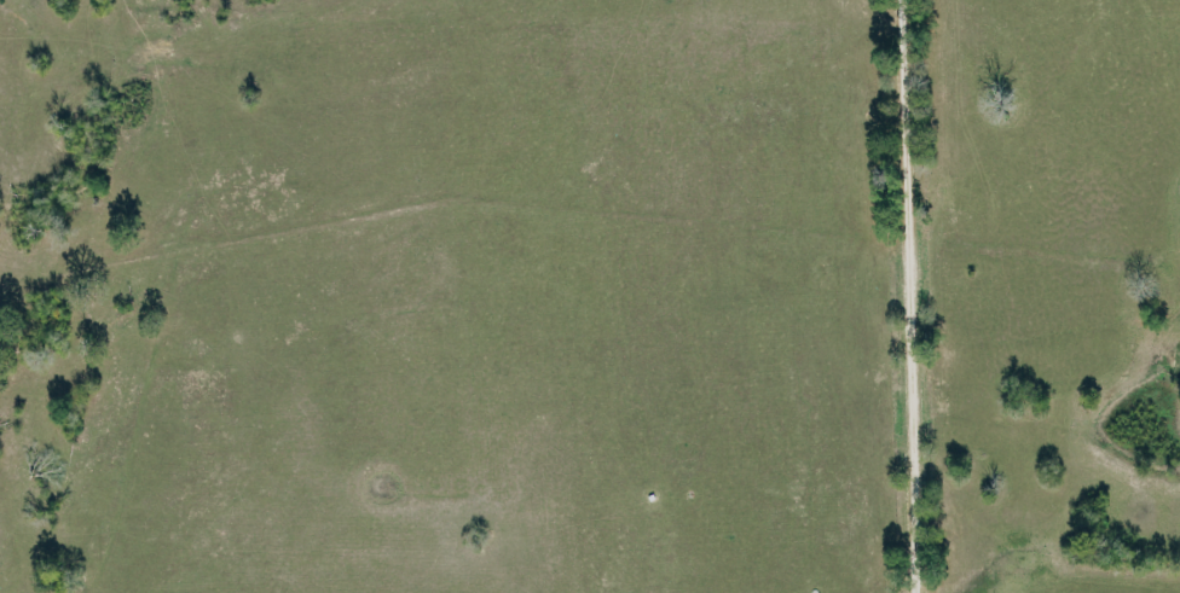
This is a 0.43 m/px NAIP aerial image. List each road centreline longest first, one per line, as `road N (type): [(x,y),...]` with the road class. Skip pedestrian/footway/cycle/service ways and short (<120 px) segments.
road 1 (residential): [(908,592),(898,0)]

